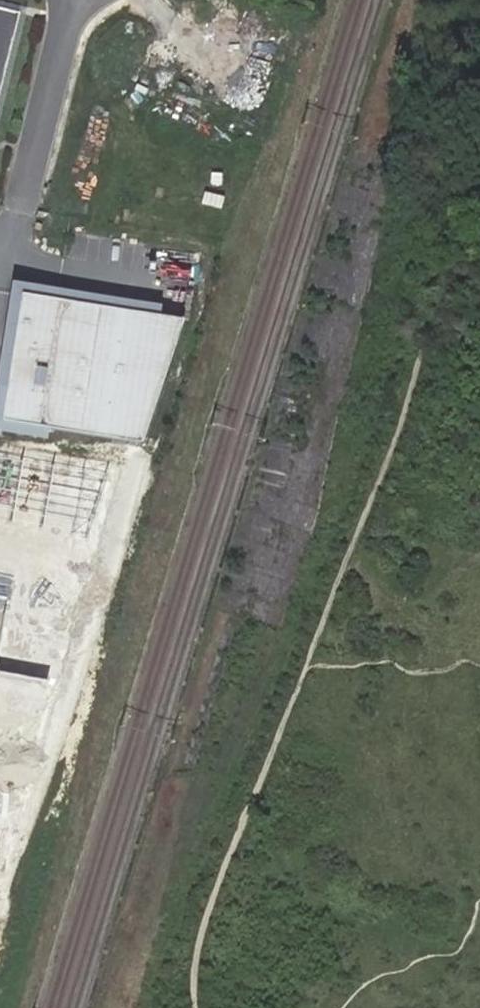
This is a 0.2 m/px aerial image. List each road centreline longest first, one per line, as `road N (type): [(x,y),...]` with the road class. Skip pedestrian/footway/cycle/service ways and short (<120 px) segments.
road 1 (track): [(306,664),(206,925),(197,1007)]
road 2 (unclassified): [(81,4),(50,193)]

